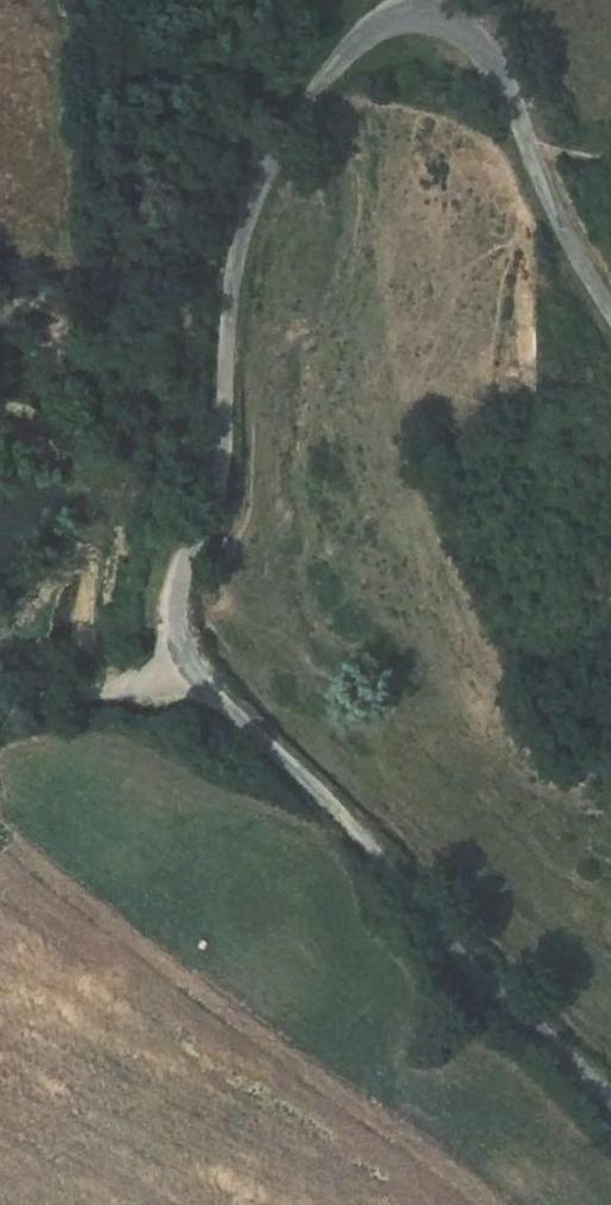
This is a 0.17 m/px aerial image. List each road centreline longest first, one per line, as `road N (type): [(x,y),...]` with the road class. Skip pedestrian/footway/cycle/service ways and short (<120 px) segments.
road 1 (unclassified): [(403,0),(322,64),(245,190),(220,450),(164,631),(177,654),(610,1115)]
road 2 (unclassified): [(610,290),(477,36),(410,0)]
road 3 (track): [(177,654),(130,685),(0,711)]

